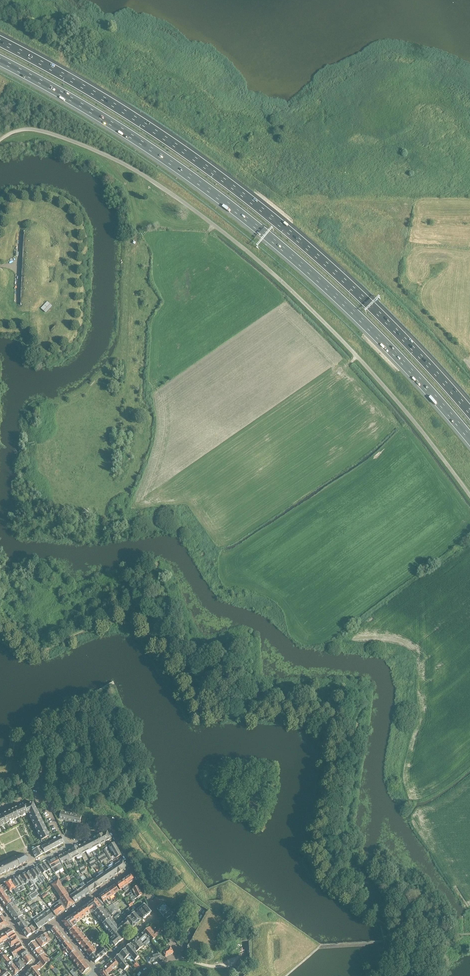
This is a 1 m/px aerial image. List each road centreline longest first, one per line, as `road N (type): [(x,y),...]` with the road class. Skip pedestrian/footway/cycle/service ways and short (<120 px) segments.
road 1 (unclassified): [(469,496),(358,357),(222,231),(90,148),(37,130),(0,140)]
road 2 (motorway): [(0,61),(110,123),(272,239),(362,321),(469,438)]
road 3 (motorway): [(469,412),(277,221),(123,110),(0,42)]
road 4 (track): [(129,388),(133,206),(102,154)]

